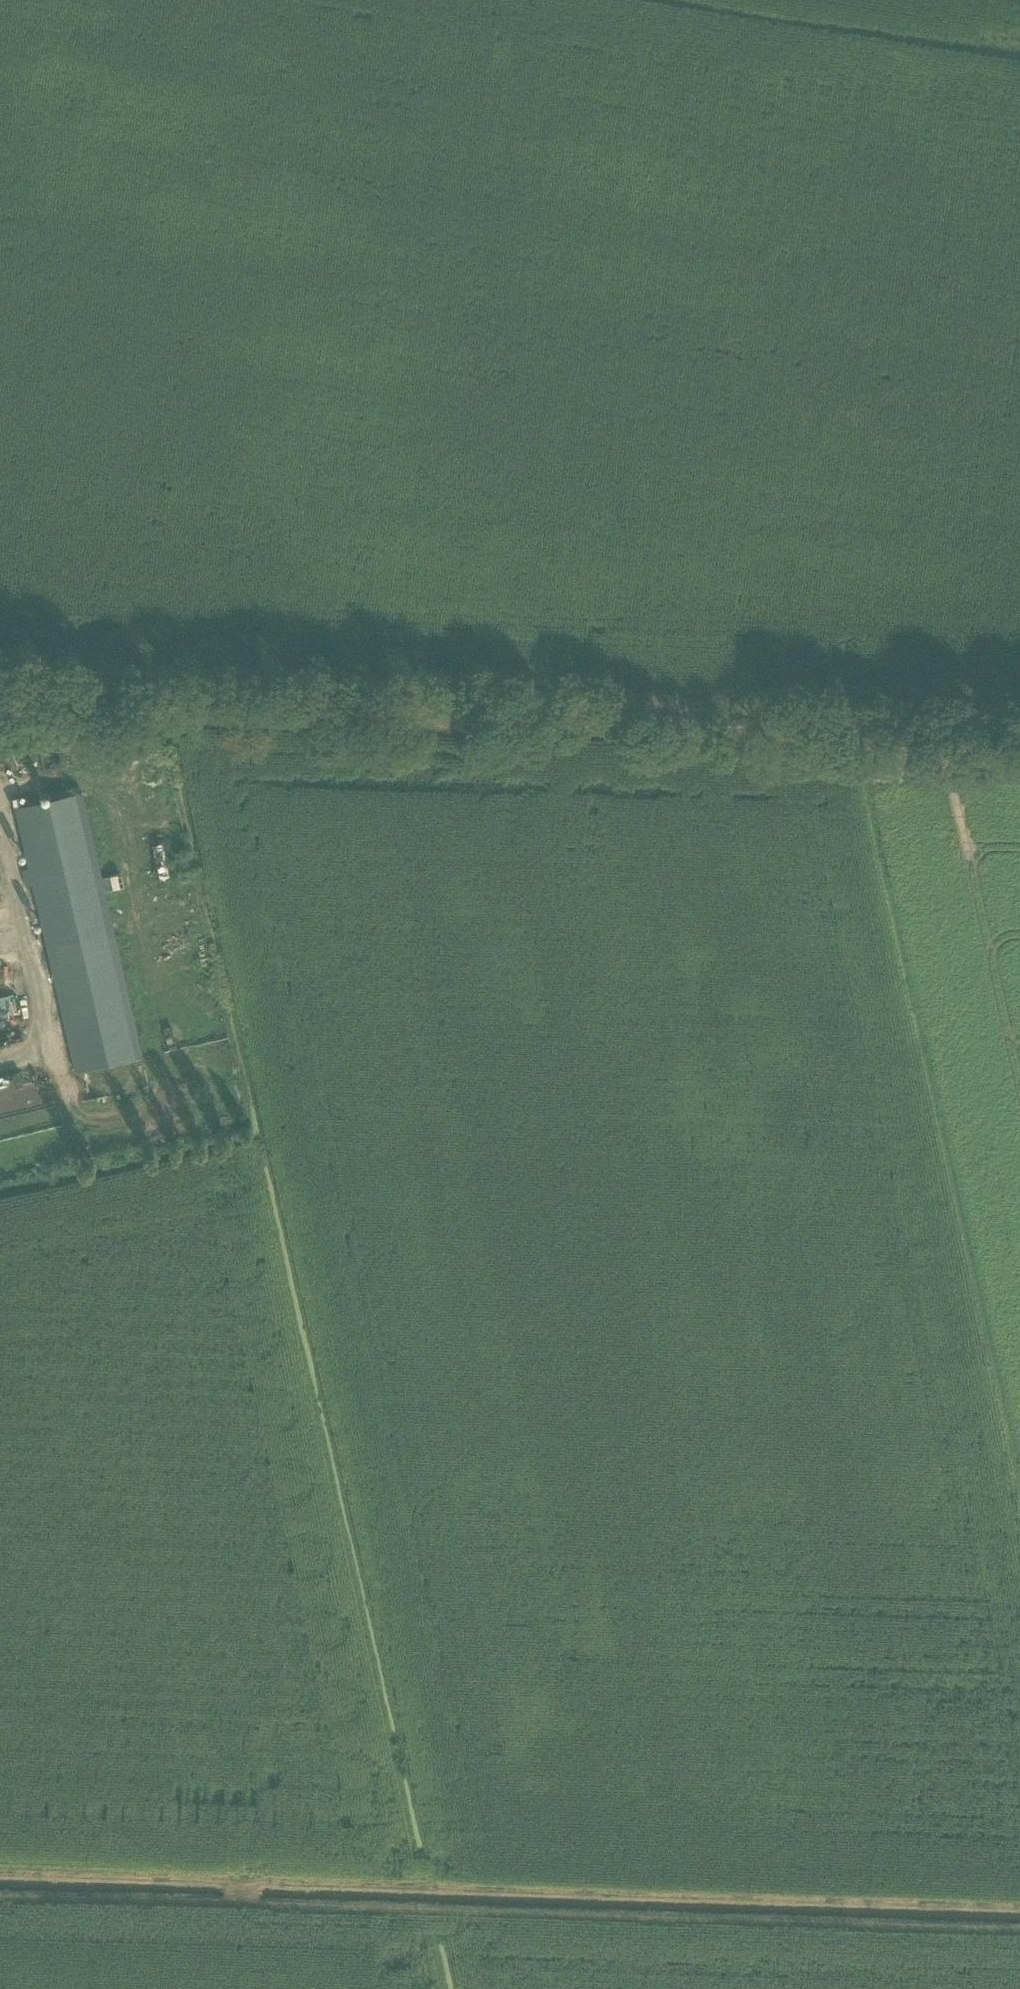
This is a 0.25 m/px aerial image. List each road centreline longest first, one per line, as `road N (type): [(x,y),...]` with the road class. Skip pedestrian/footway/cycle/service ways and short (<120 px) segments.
road 1 (track): [(1019,730),(0,698)]

